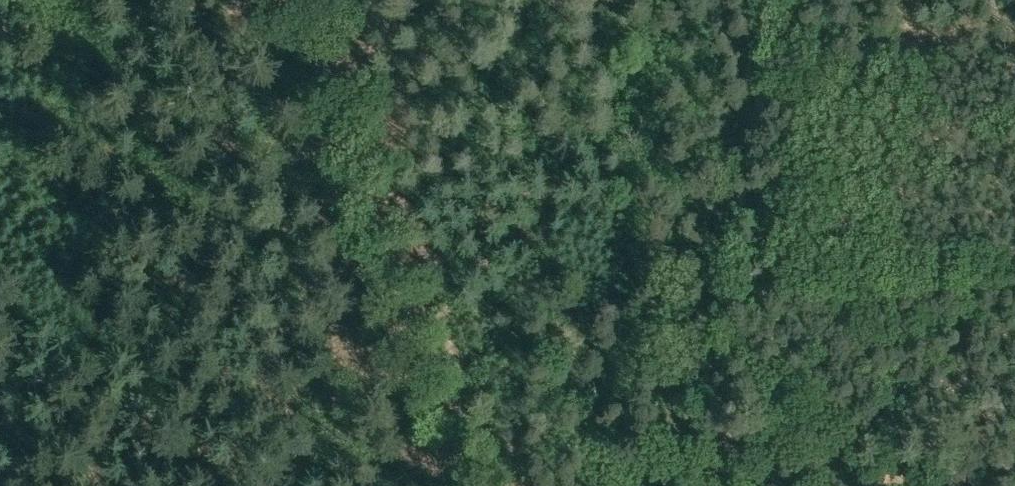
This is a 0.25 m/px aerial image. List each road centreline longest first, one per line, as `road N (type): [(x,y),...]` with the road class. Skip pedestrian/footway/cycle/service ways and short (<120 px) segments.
road 1 (track): [(763,0),(670,485)]

